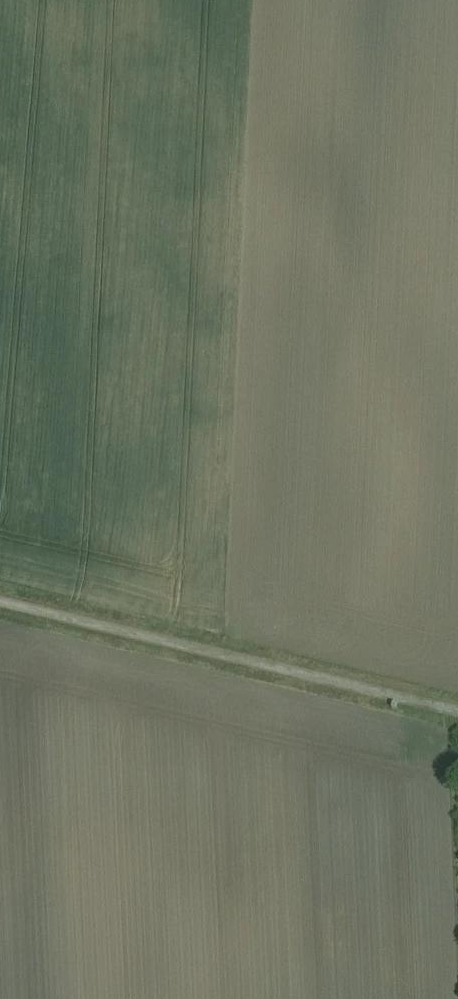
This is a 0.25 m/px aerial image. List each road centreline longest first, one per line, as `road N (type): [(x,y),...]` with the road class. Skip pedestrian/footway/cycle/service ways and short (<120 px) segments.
road 1 (track): [(0,600),(457,713)]

